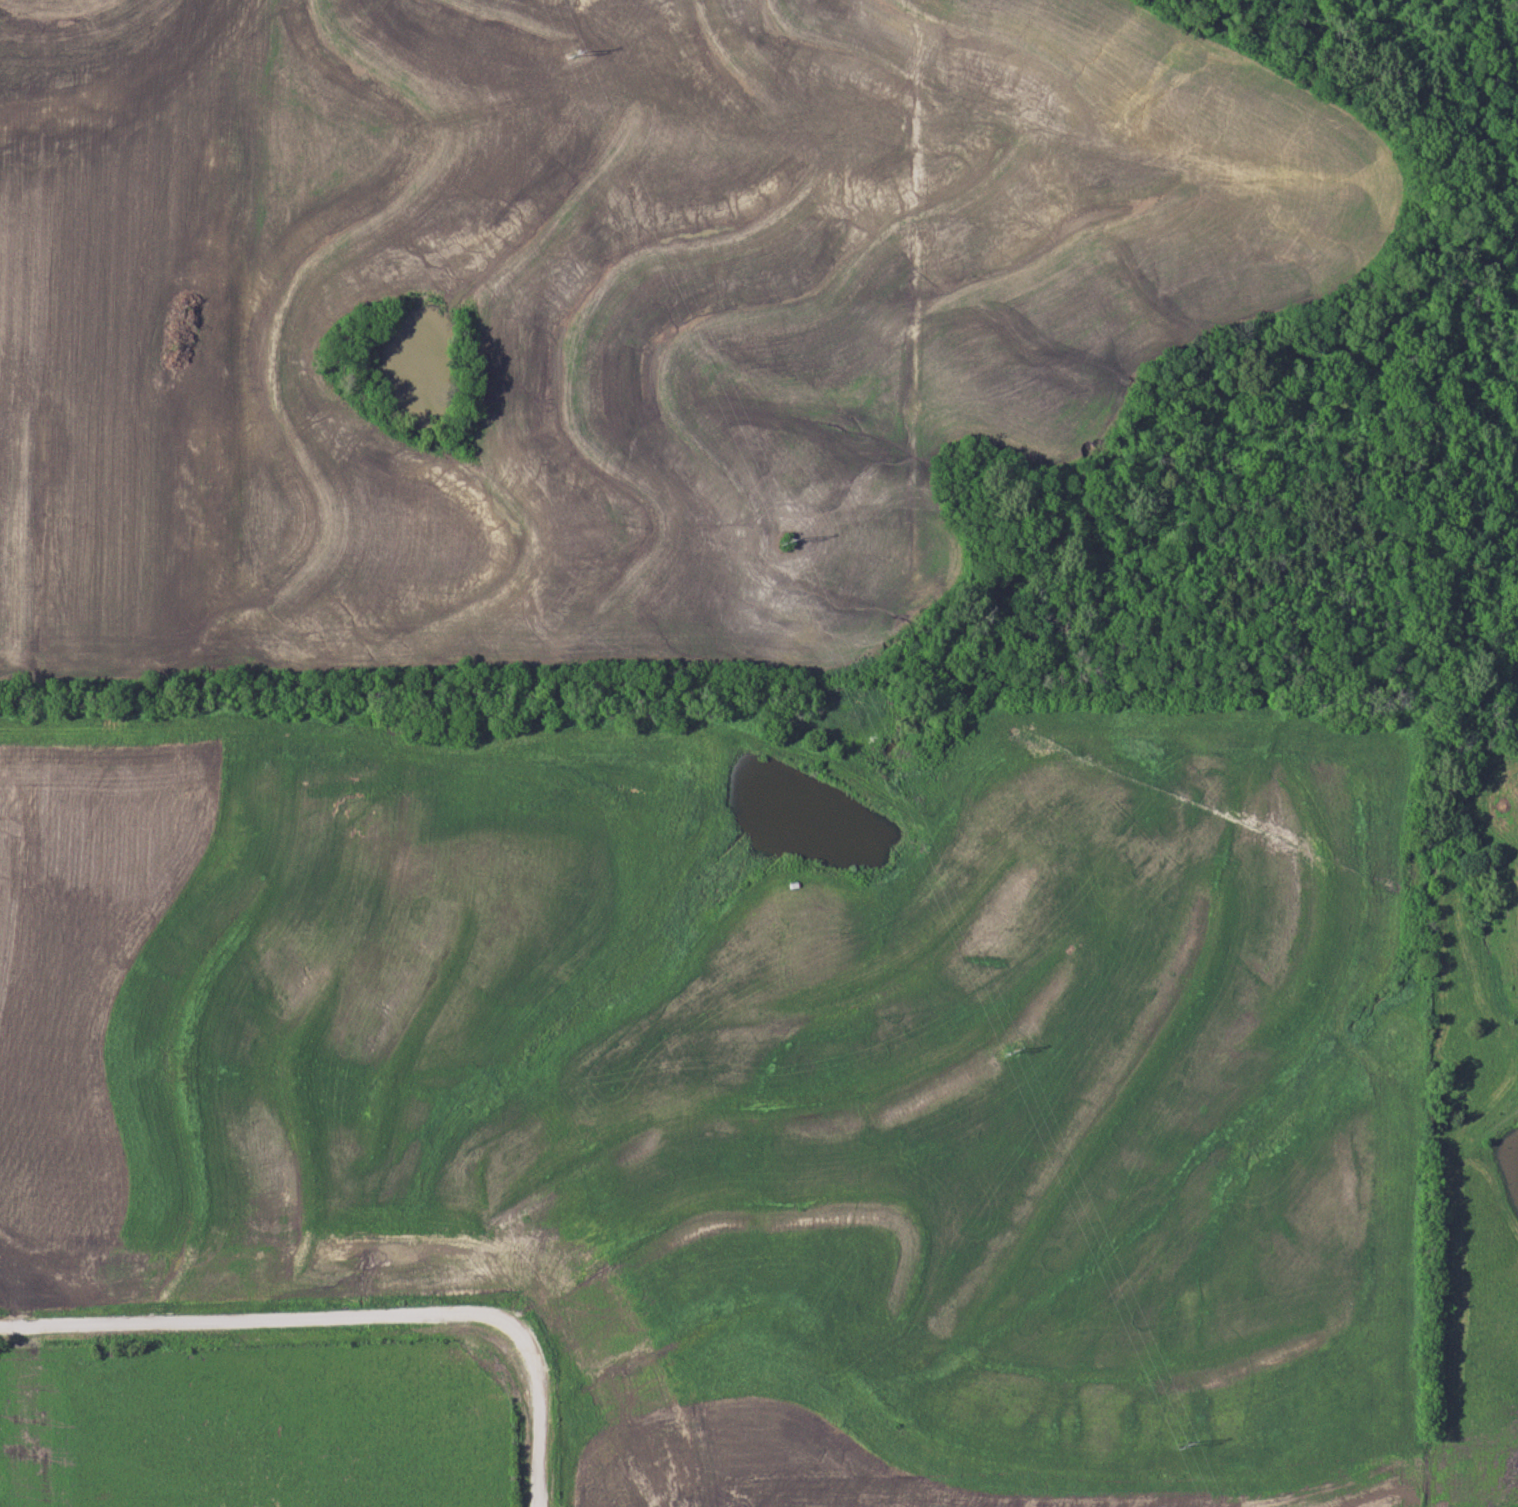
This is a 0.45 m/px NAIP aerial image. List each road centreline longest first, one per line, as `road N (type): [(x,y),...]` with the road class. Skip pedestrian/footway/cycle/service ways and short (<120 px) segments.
road 1 (residential): [(539,1506),(537,1368),(502,1322),(468,1315),(0,1328)]

